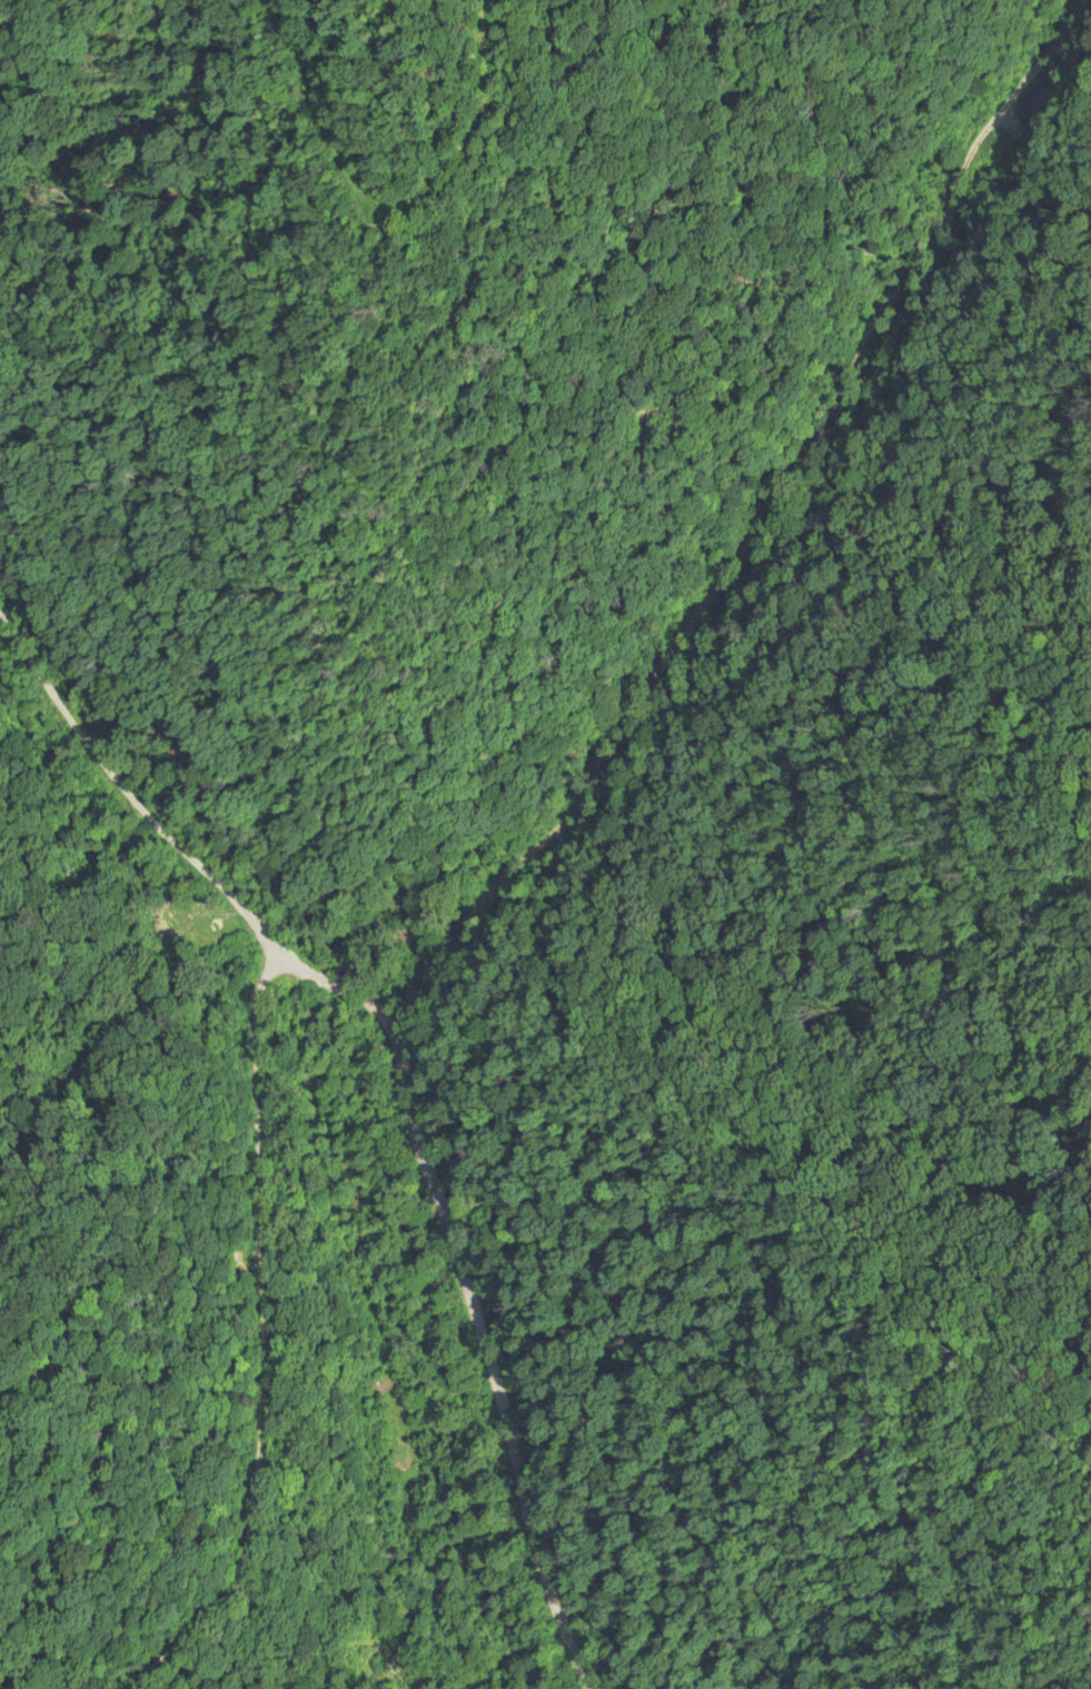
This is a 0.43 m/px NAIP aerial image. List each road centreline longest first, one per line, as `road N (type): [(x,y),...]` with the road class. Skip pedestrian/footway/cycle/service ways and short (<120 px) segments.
road 1 (residential): [(483,1344),(552,1603),(591,1688)]

